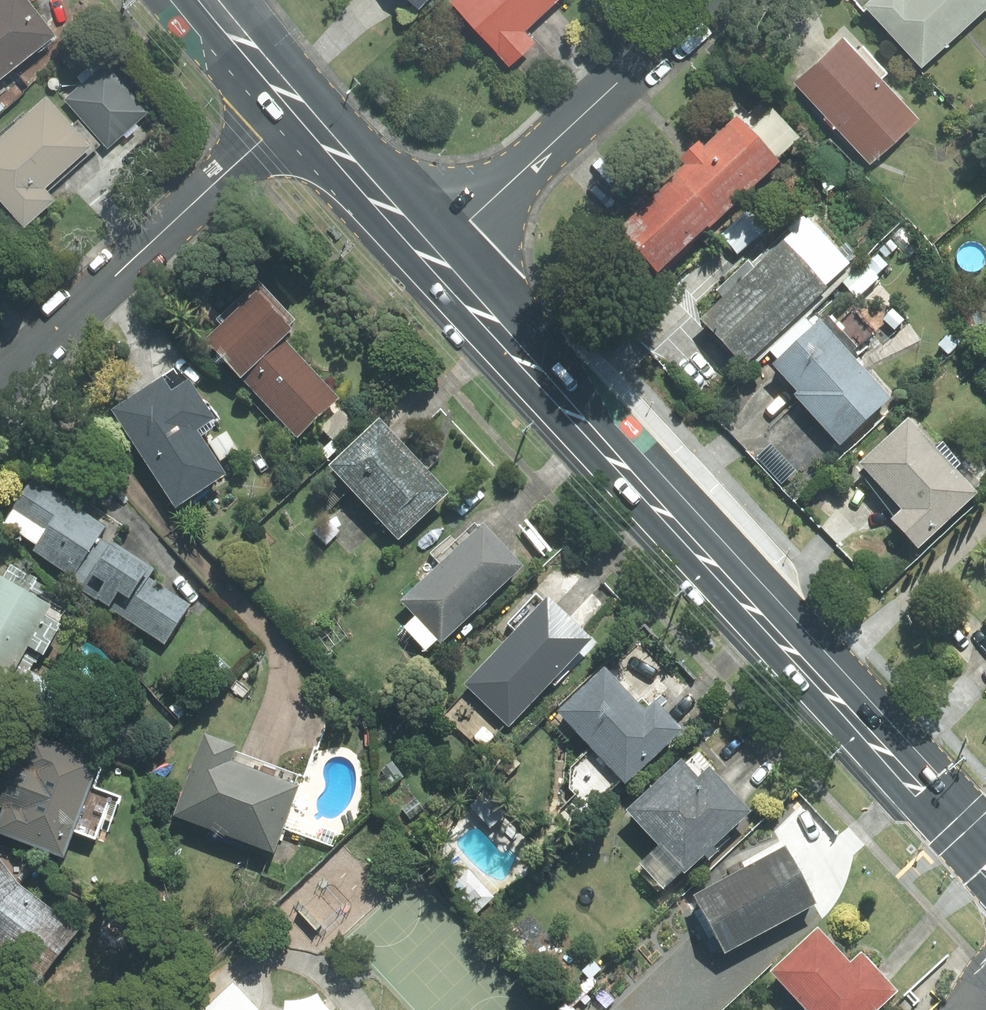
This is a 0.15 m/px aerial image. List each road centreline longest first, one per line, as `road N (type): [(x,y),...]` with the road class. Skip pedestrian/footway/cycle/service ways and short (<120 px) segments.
road 1 (secondary): [(433,257),(985,860)]
road 2 (residential): [(0,385),(299,107)]
road 3 (residential): [(706,0),(433,257)]
road 4 (secondary): [(299,107),(433,257)]
road 5 (secondary): [(208,0),(299,107)]

